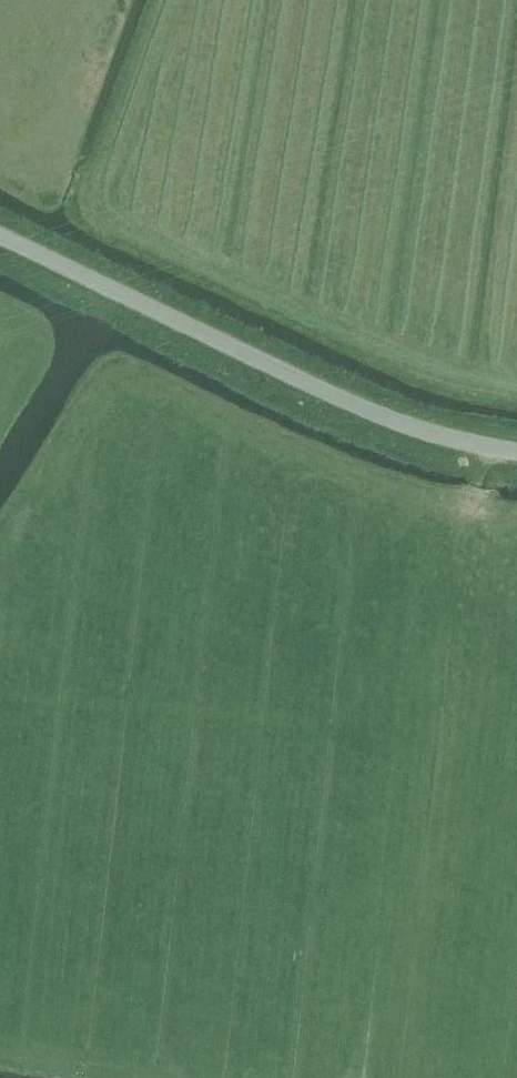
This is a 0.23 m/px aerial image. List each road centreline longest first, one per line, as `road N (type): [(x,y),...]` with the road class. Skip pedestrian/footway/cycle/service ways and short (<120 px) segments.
road 1 (tertiary): [(516,450),(414,428),(0,235)]

